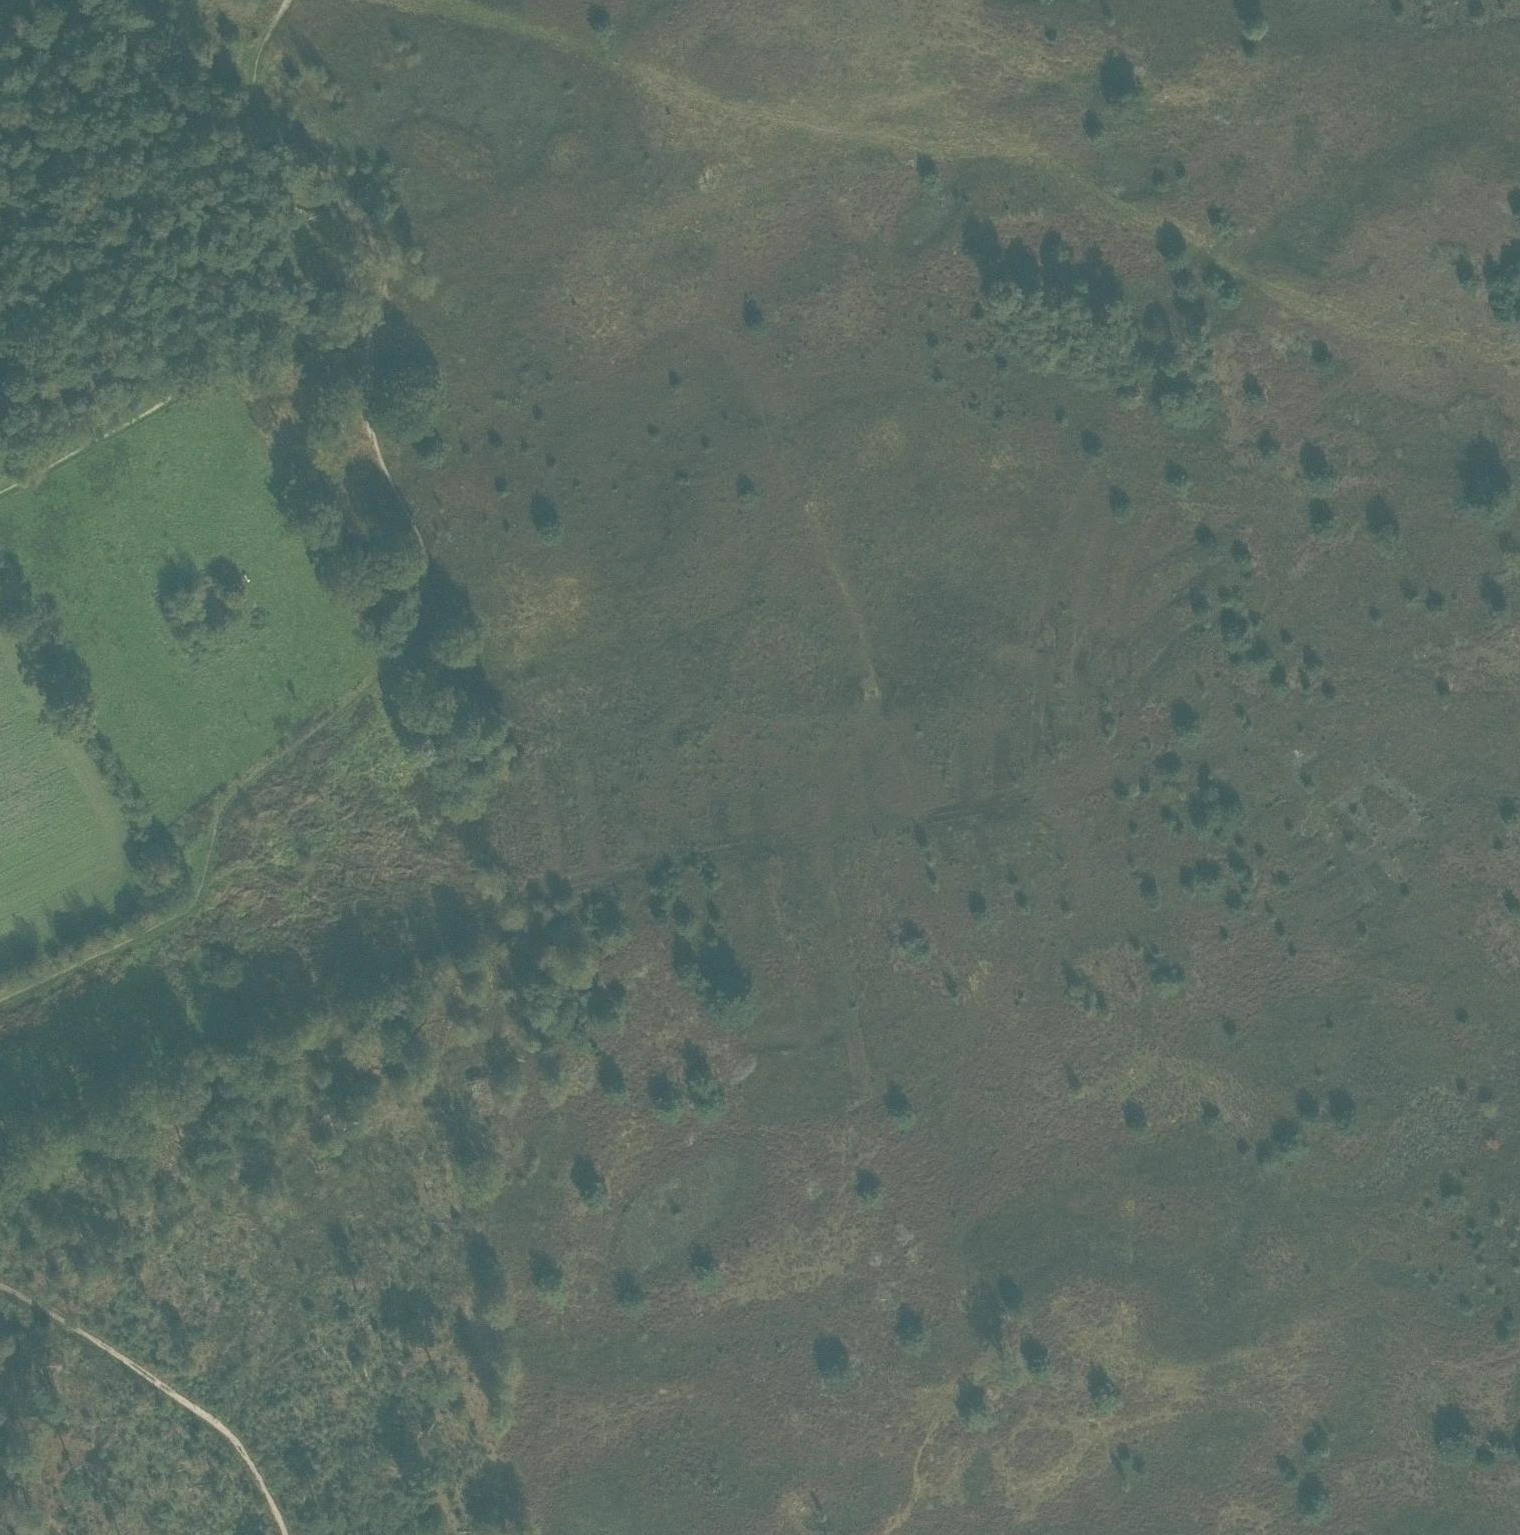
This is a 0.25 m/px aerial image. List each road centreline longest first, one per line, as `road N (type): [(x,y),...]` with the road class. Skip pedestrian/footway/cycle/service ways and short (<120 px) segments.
road 1 (track): [(0,999),(191,906),(227,800),(387,672),(420,618),(431,558),(372,441),(366,366),(386,266),(333,182),(272,128),(253,71),(288,0)]
road 2 (track): [(284,1534),(228,1433),(51,1311),(0,1289)]

